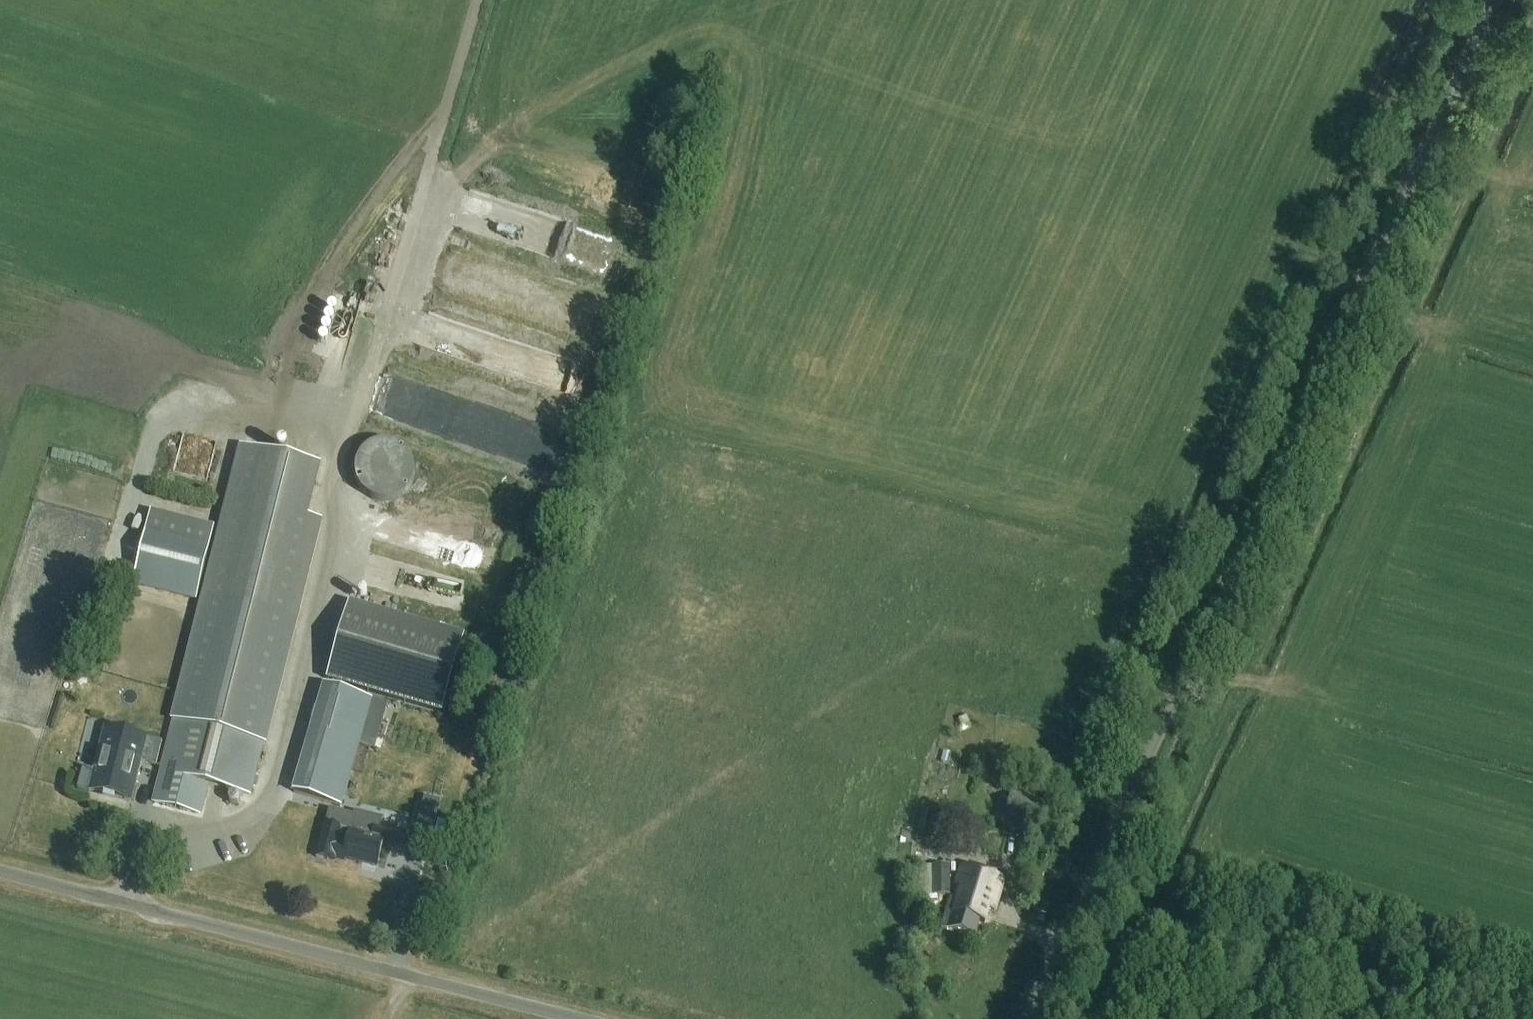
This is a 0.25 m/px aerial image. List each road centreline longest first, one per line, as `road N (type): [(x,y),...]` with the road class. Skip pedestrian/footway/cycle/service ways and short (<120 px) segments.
road 1 (unclassified): [(1028,1018),(1494,0)]
road 2 (unclassified): [(583,1018),(0,873)]

